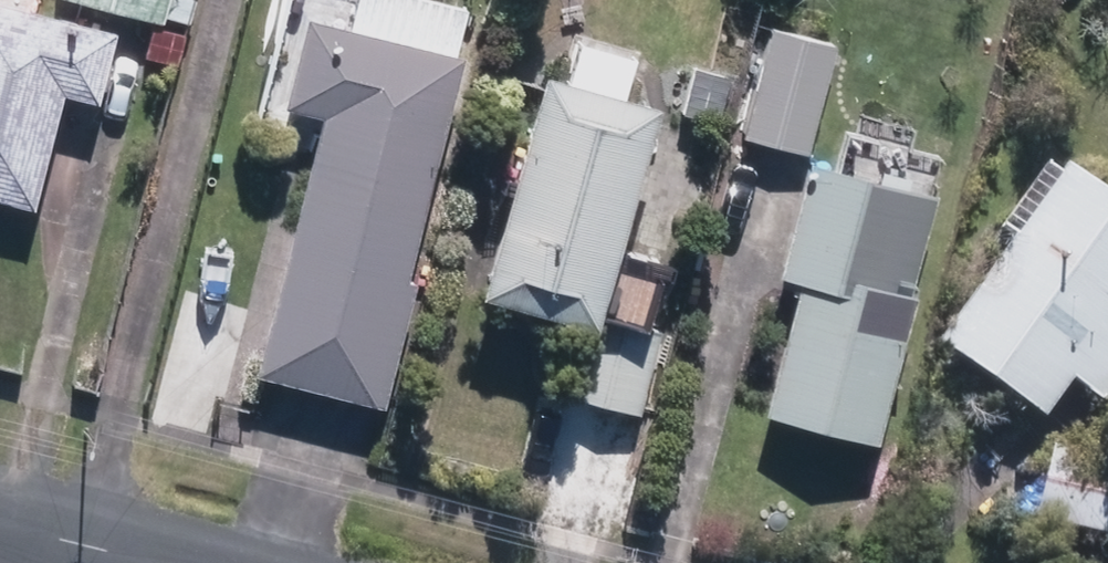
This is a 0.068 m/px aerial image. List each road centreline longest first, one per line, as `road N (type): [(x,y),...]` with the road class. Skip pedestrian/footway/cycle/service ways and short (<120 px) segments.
road 1 (tertiary): [(160,562),(0,523)]

